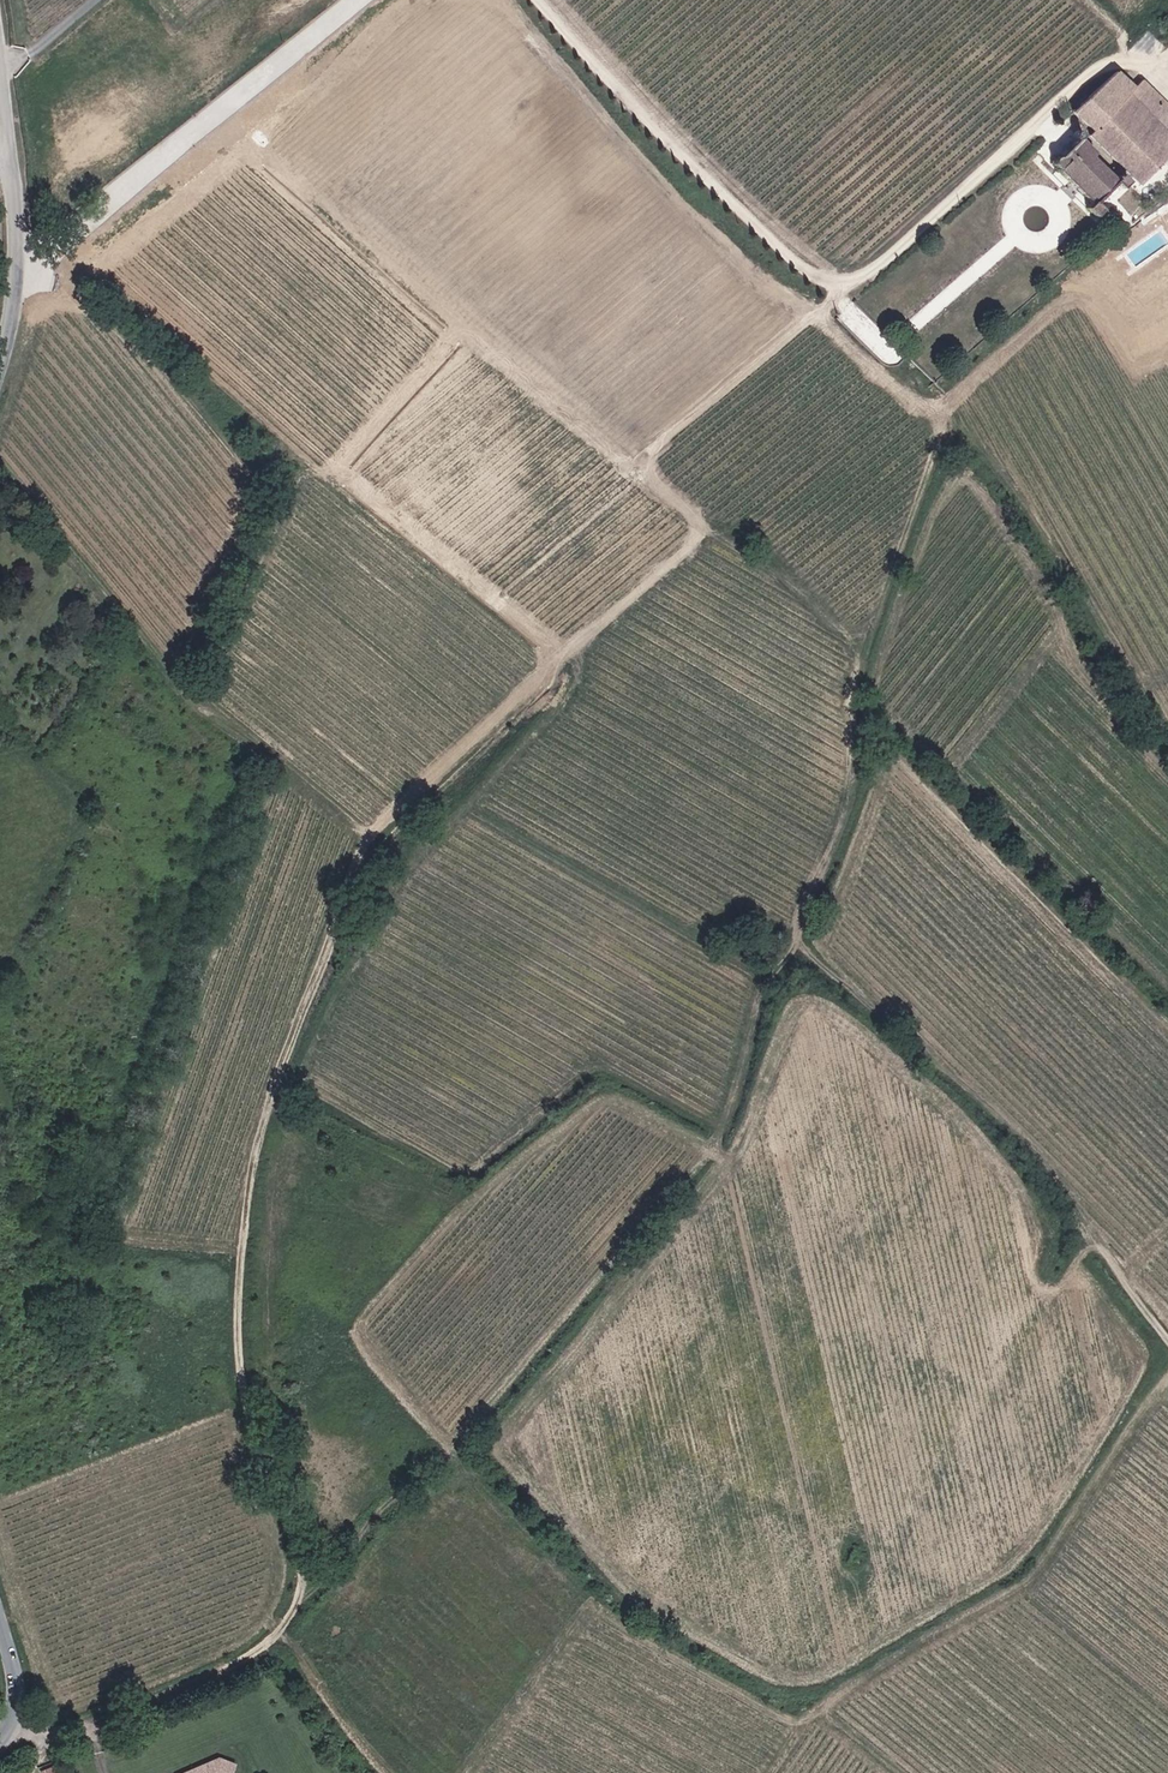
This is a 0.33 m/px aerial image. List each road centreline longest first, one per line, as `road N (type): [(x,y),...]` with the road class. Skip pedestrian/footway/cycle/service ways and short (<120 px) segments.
road 1 (track): [(819,964),(1067,1219),(1167,1352)]
road 2 (tertiary): [(0,381),(23,285),(0,52)]
road 3 (tertiary): [(0,1743),(15,1722),(20,1689),(0,1614)]

